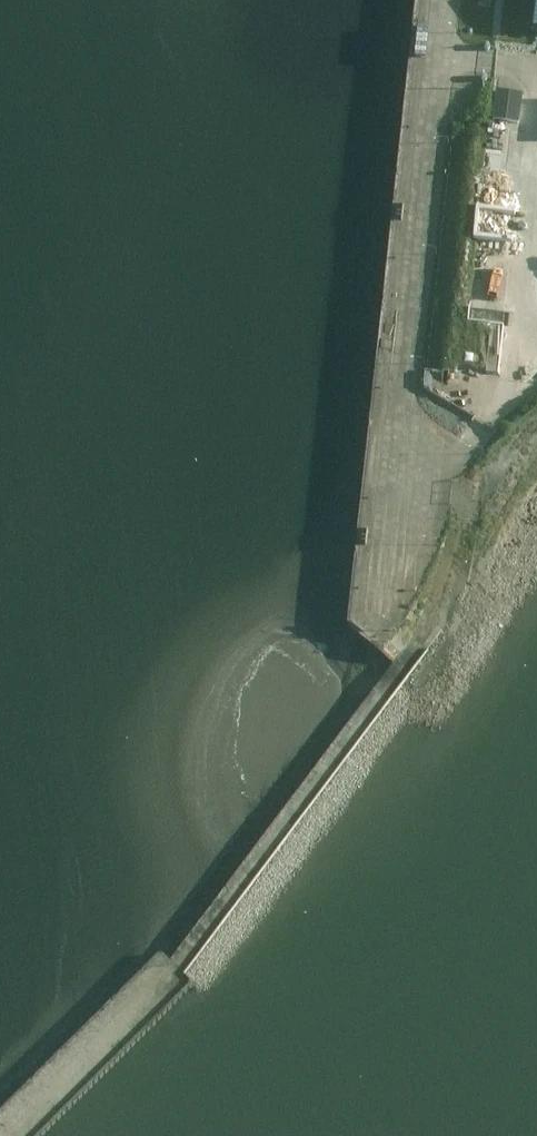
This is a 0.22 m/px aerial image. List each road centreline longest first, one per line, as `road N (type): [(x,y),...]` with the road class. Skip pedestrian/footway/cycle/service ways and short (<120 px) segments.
road 1 (unclassified): [(383,585),(438,0)]

